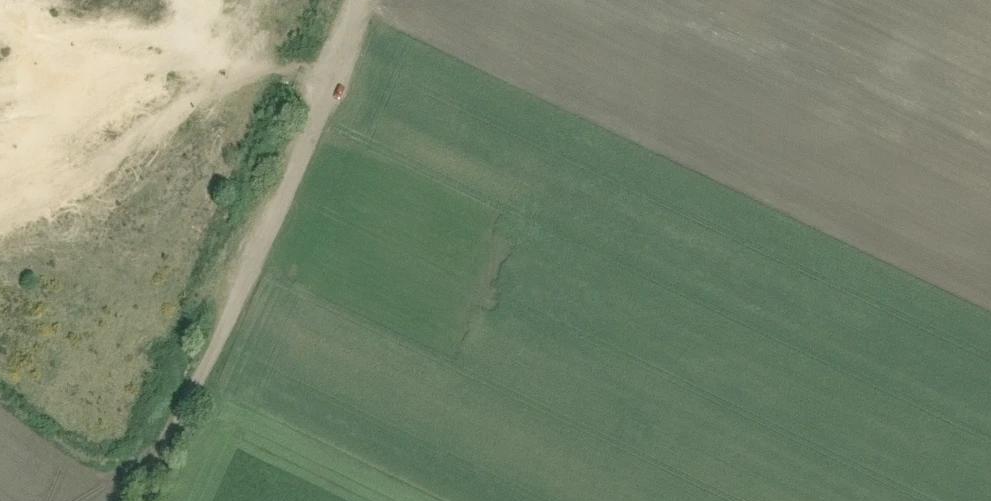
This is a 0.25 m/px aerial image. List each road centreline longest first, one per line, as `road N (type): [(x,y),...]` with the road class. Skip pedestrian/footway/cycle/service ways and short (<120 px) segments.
road 1 (track): [(148,500),(360,0)]

